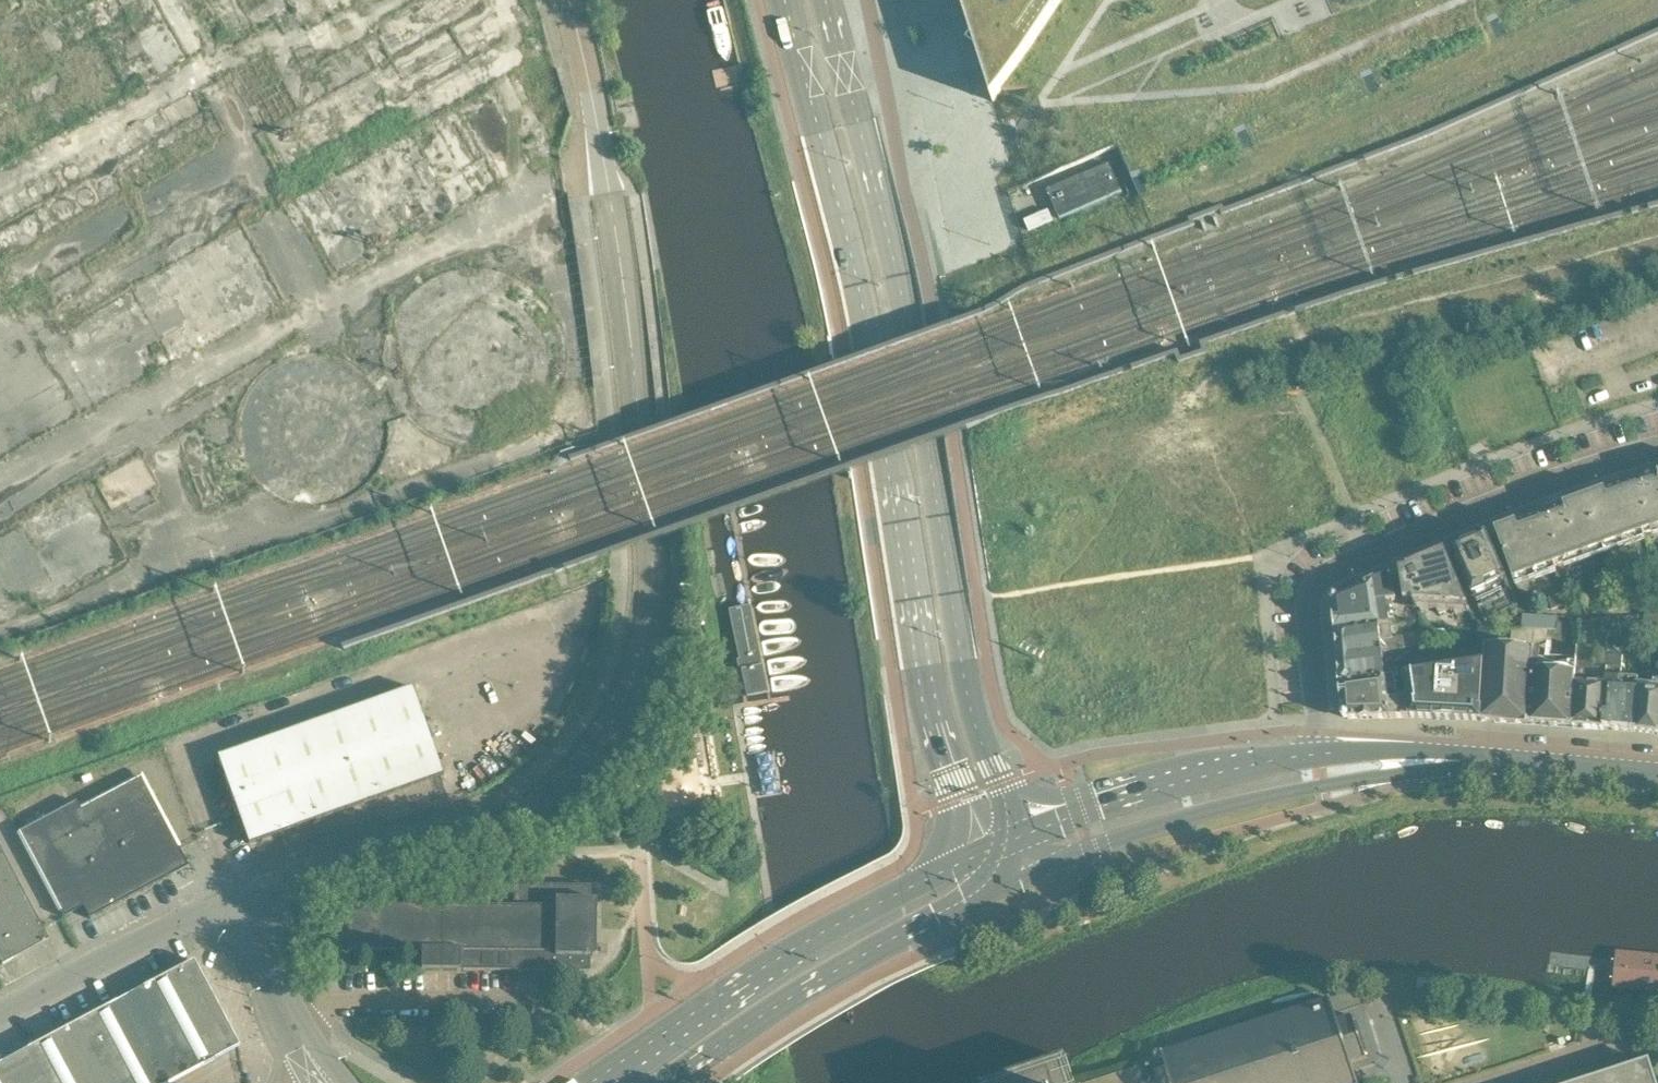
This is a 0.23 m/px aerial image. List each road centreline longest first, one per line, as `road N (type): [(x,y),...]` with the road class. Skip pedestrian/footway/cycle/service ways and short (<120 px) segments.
road 1 (unclassified): [(229,906),(360,858),(510,822),(560,787),(620,709),(637,671),(653,596),(641,434),(609,194),(568,0)]
road 2 (secondary): [(785,0),(863,308),(920,636),(970,859)]
road 3 (secondary): [(1008,843),(1002,783),(972,706),(912,338),(827,0)]
road 4 (residential): [(1321,754),(1311,610),(1319,581),(1544,484),(1657,448)]
road 5 (tertiary): [(968,899),(1150,828),(1460,761)]
road 6 (secondary): [(970,859),(798,949),(601,1082)]
road 7 (secondary): [(669,1082),(818,983),(968,899)]
road 8 (tertiary): [(1321,754),(1193,778),(1008,843)]
road 9 (unclassified): [(0,1019),(229,906)]
road 10 (unclassified): [(330,1082),(229,906)]
road 11 (tertiary): [(1494,759),(1657,771)]
road 12 (tertiary): [(1460,761),(1379,749),(1321,754)]

